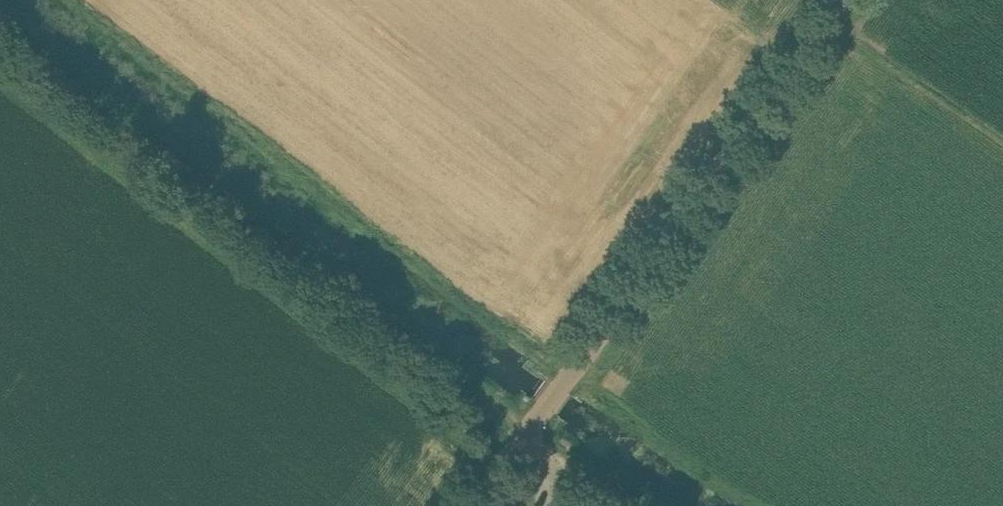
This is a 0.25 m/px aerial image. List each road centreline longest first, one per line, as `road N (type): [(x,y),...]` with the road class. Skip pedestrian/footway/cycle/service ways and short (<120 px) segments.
road 1 (unclassified): [(474,505),(843,0)]

